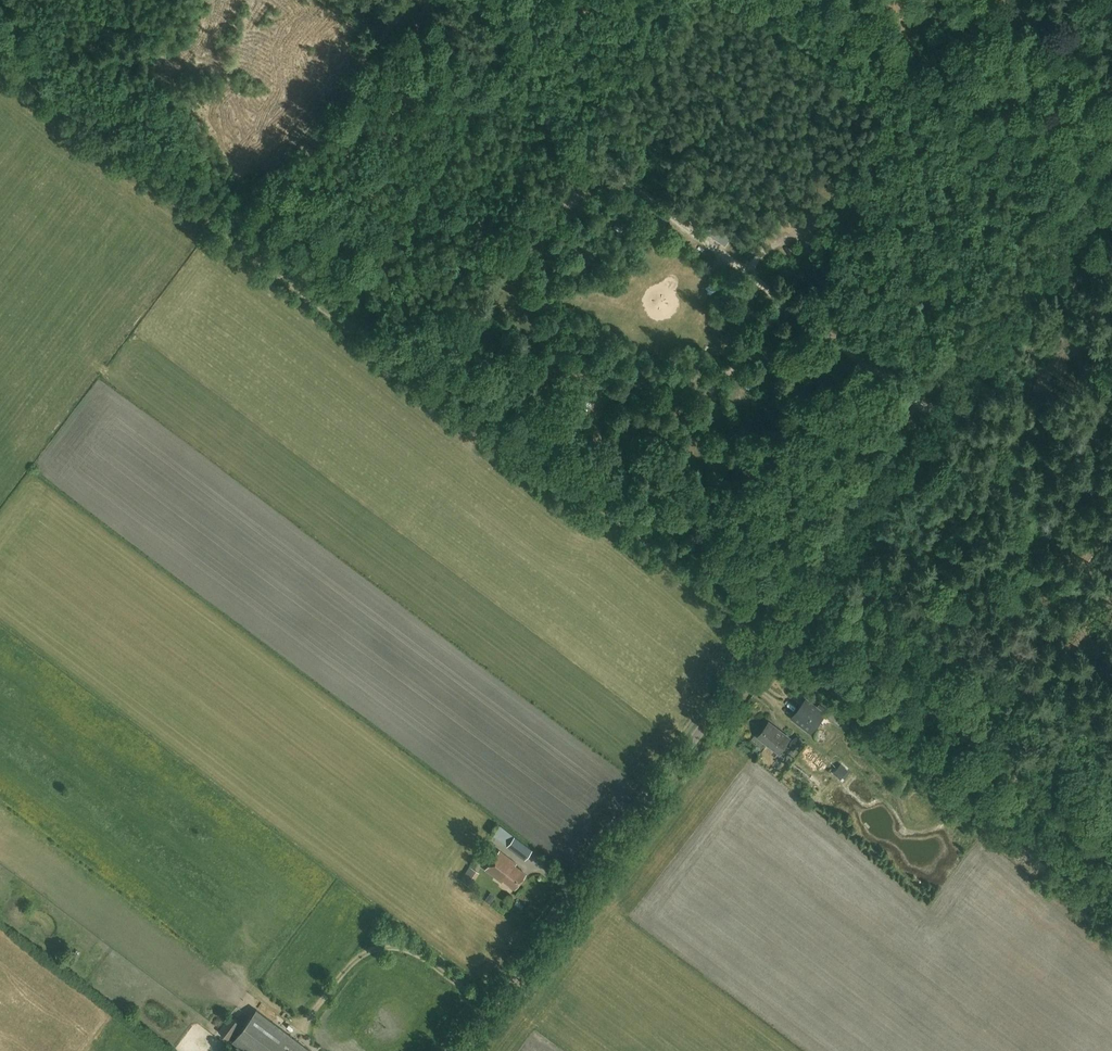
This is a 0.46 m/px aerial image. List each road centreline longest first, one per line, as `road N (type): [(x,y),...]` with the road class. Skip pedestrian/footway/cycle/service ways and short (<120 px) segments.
road 1 (tertiary): [(457,1050),(1111,185)]
road 2 (track): [(906,753),(621,516),(522,464),(219,224)]
road 3 (track): [(0,54),(219,224),(404,8)]
road 4 (track): [(938,416),(578,145)]
road 5 (track): [(489,1008),(427,960),(386,948),(353,962),(299,1030)]
road 6 (track): [(1086,903),(906,753)]
road 7 (track): [(404,8),(517,89),(578,145)]
road 8 (track): [(974,685),(1070,591),(1111,533)]
road 9 (track): [(1013,0),(1109,90)]

